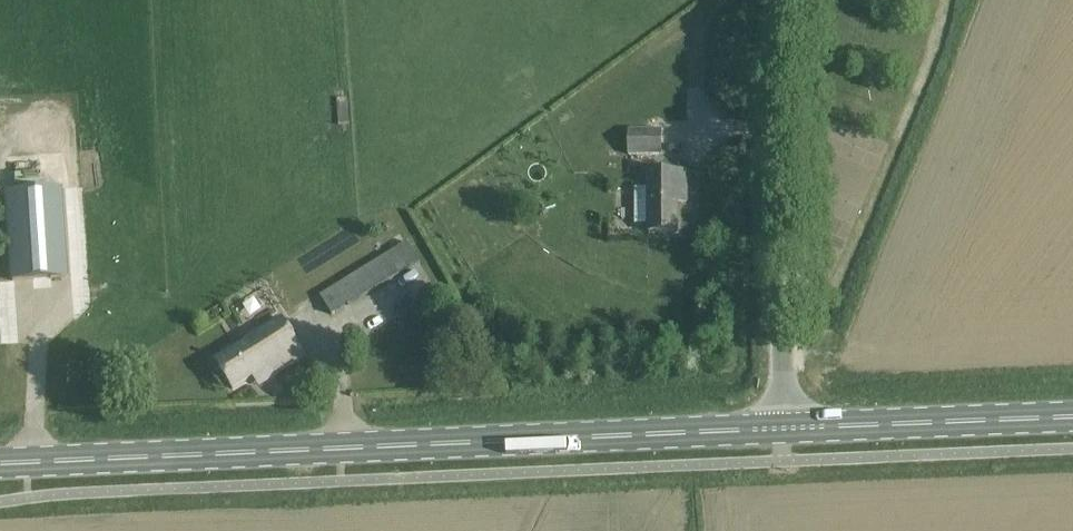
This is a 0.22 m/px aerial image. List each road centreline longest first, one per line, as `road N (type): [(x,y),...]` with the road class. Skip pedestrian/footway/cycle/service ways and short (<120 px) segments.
road 1 (primary): [(0,464),(780,431)]
road 2 (unclassified): [(780,431),(781,0)]
road 3 (primary): [(780,431),(1072,419)]

